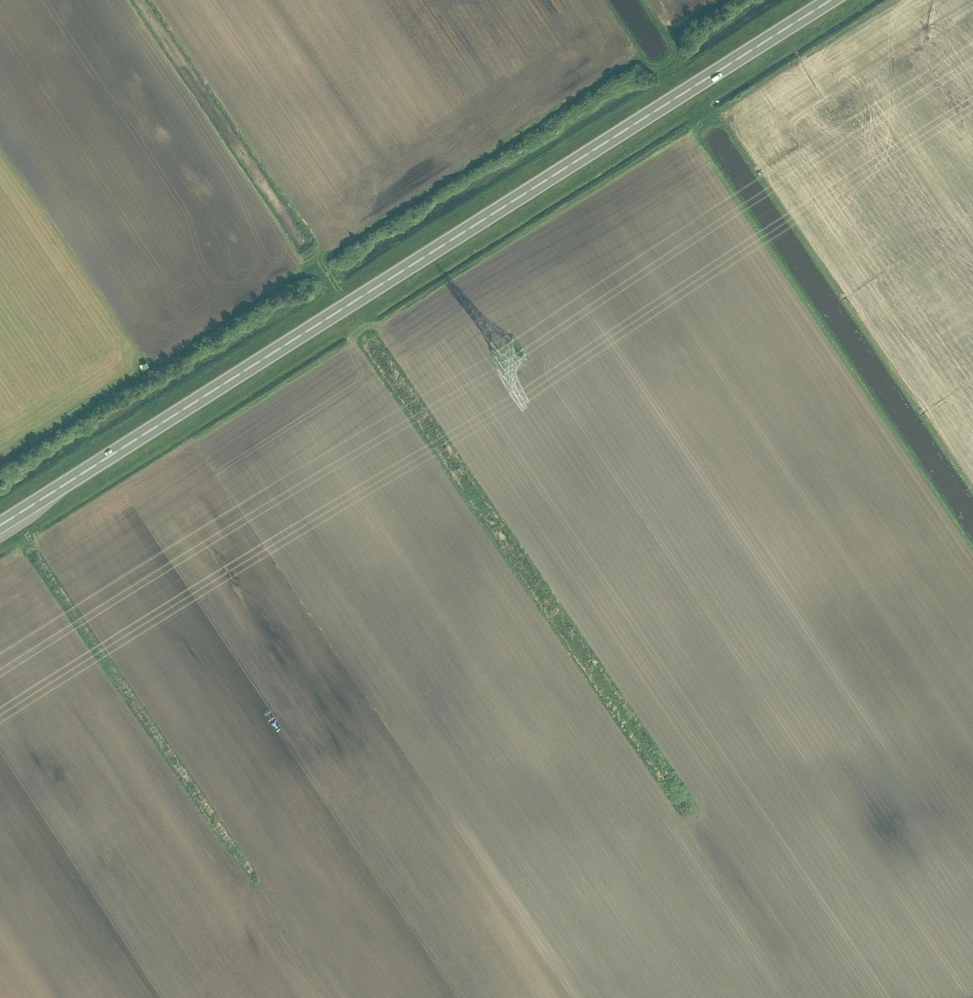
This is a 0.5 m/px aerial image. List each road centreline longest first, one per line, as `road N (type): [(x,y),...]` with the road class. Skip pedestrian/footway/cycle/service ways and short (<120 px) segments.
road 1 (trunk): [(0,523),(830,0)]

